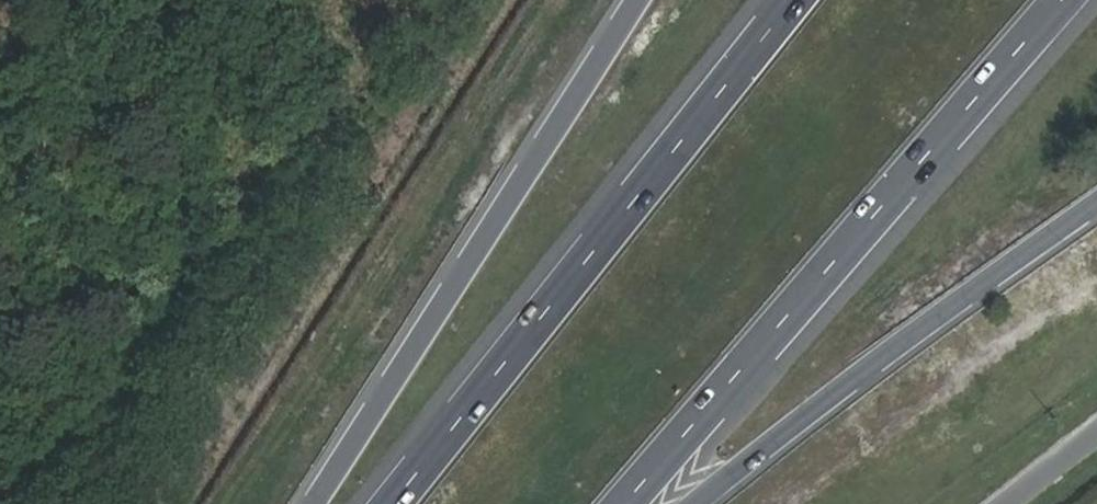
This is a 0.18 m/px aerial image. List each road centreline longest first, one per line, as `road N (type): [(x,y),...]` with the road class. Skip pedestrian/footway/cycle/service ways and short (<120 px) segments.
road 1 (motorway): [(628,503),(1066,0)]
road 2 (motorway): [(795,0),(396,503)]
road 3 (motorway): [(641,0),(313,503)]
road 4 (motorway): [(699,503),(1096,204)]

